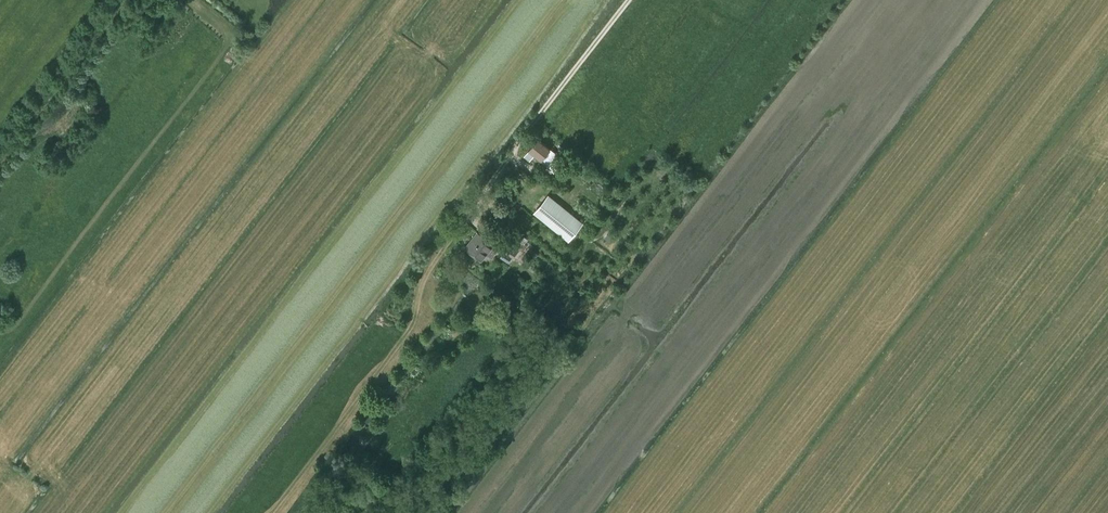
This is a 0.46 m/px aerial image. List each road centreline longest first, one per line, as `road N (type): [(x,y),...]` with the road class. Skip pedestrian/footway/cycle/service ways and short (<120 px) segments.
road 1 (track): [(272,512),(412,325),(431,265),(497,174)]

